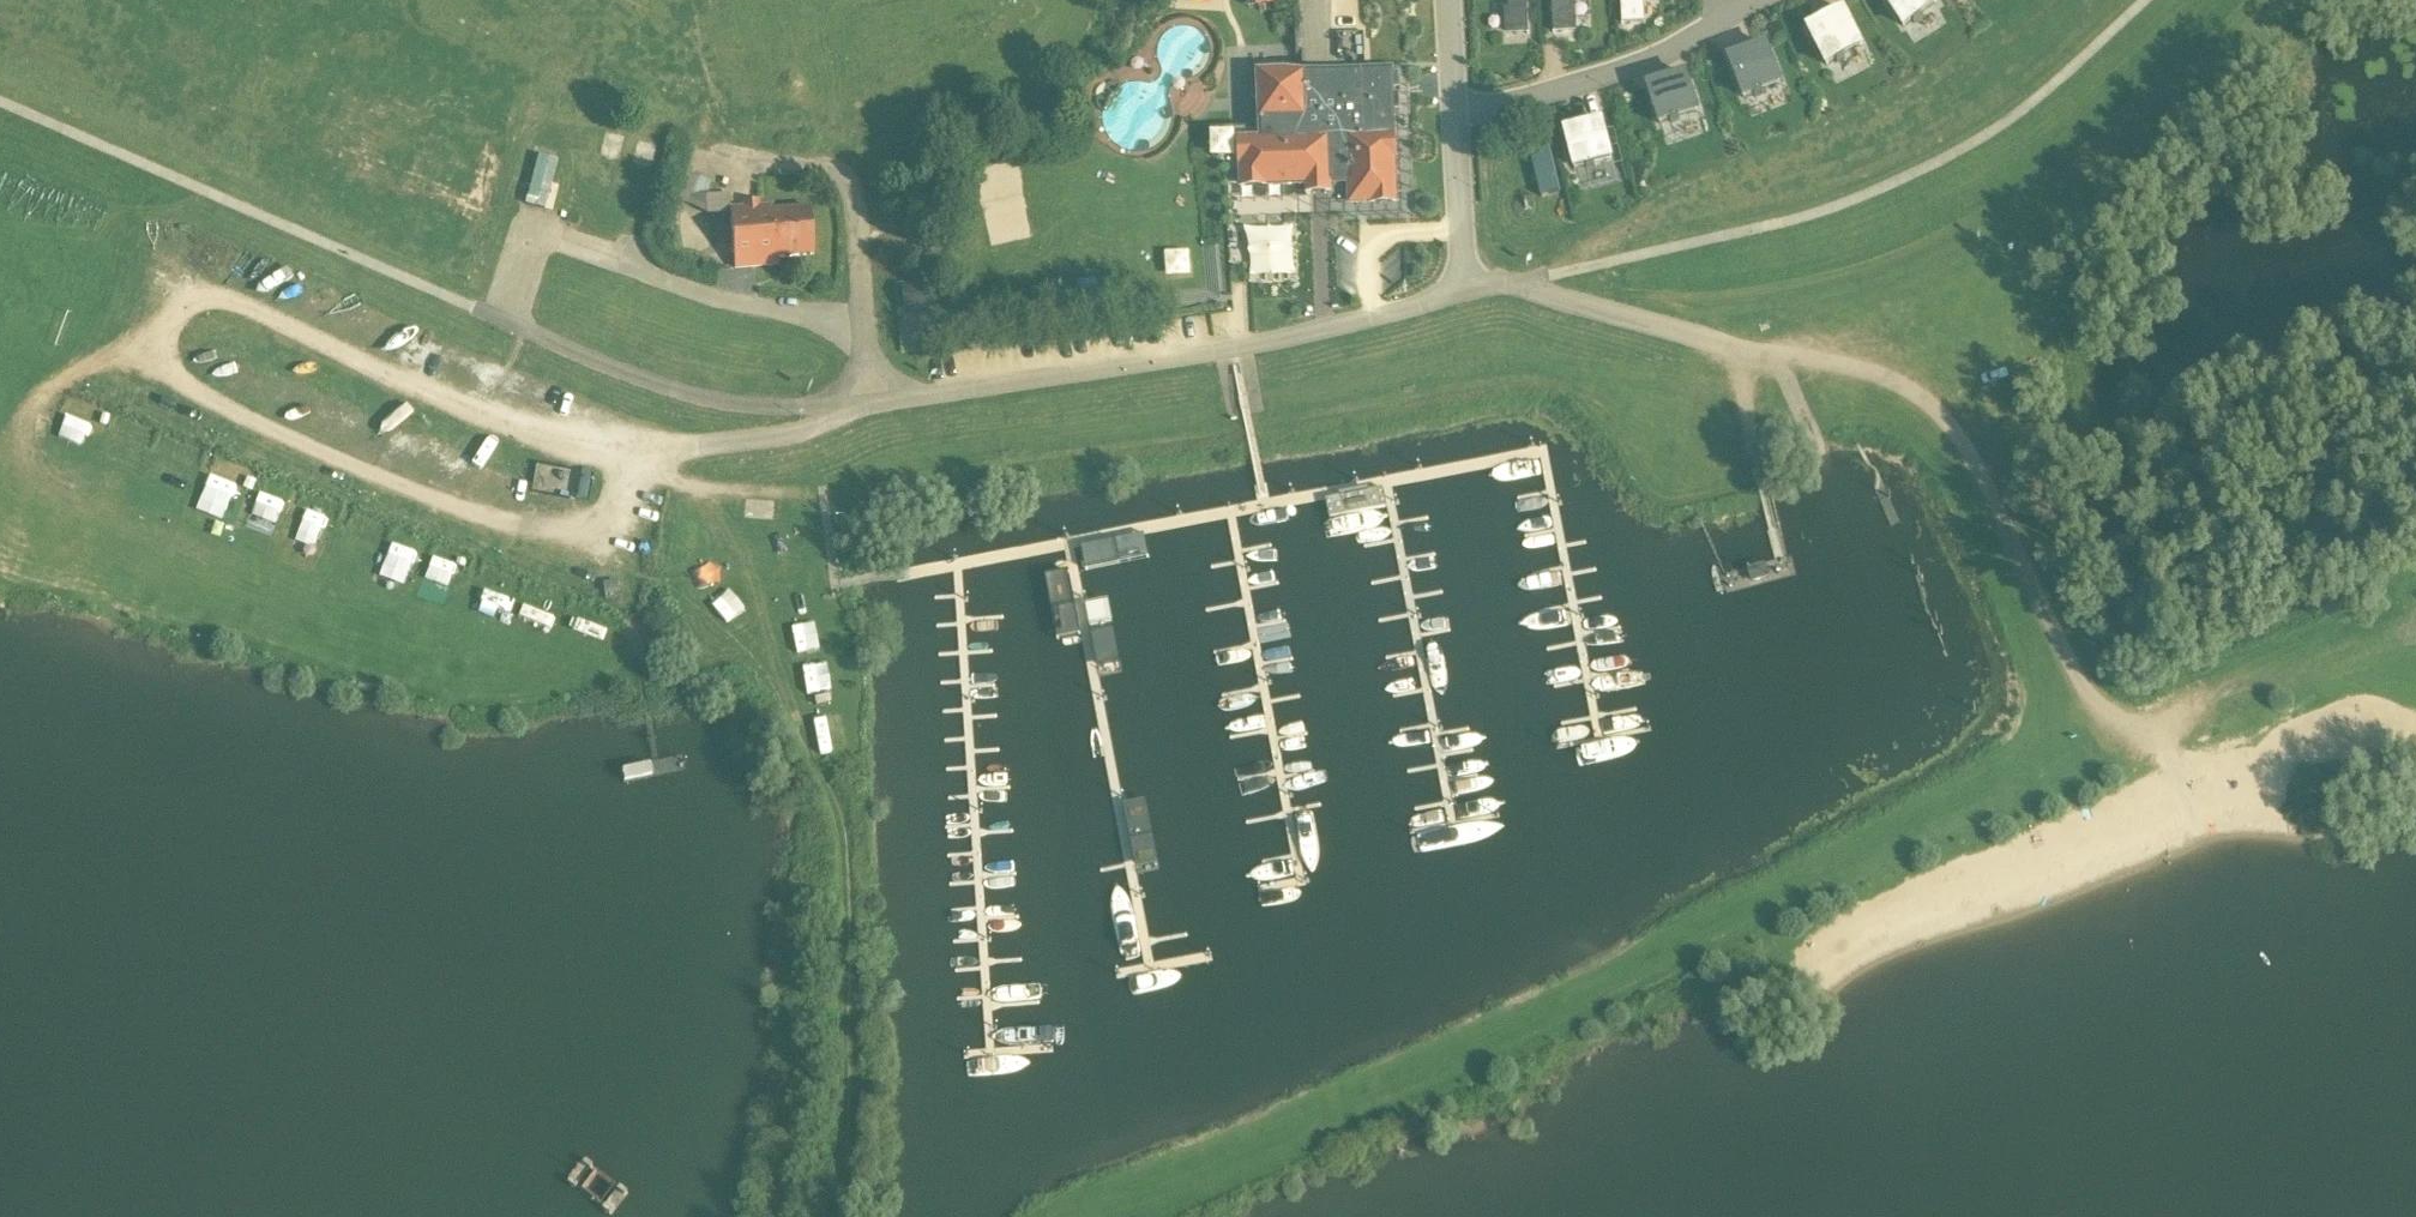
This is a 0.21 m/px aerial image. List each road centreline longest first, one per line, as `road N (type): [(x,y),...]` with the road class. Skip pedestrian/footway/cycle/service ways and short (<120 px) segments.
road 1 (unclassified): [(1471,289),(1448,0)]

